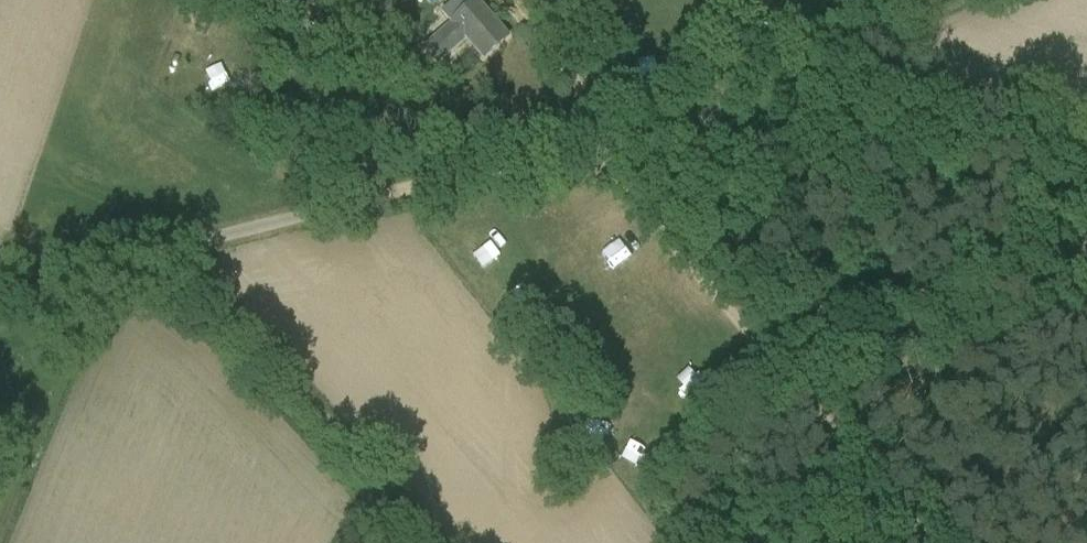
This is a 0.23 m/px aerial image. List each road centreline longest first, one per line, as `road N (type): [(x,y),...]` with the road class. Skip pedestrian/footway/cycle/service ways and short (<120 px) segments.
road 1 (track): [(925,542),(605,169),(575,158),(528,161),(352,202)]
road 2 (track): [(625,183),(814,55),(960,0)]
road 3 (unclassified): [(0,303),(352,202)]

